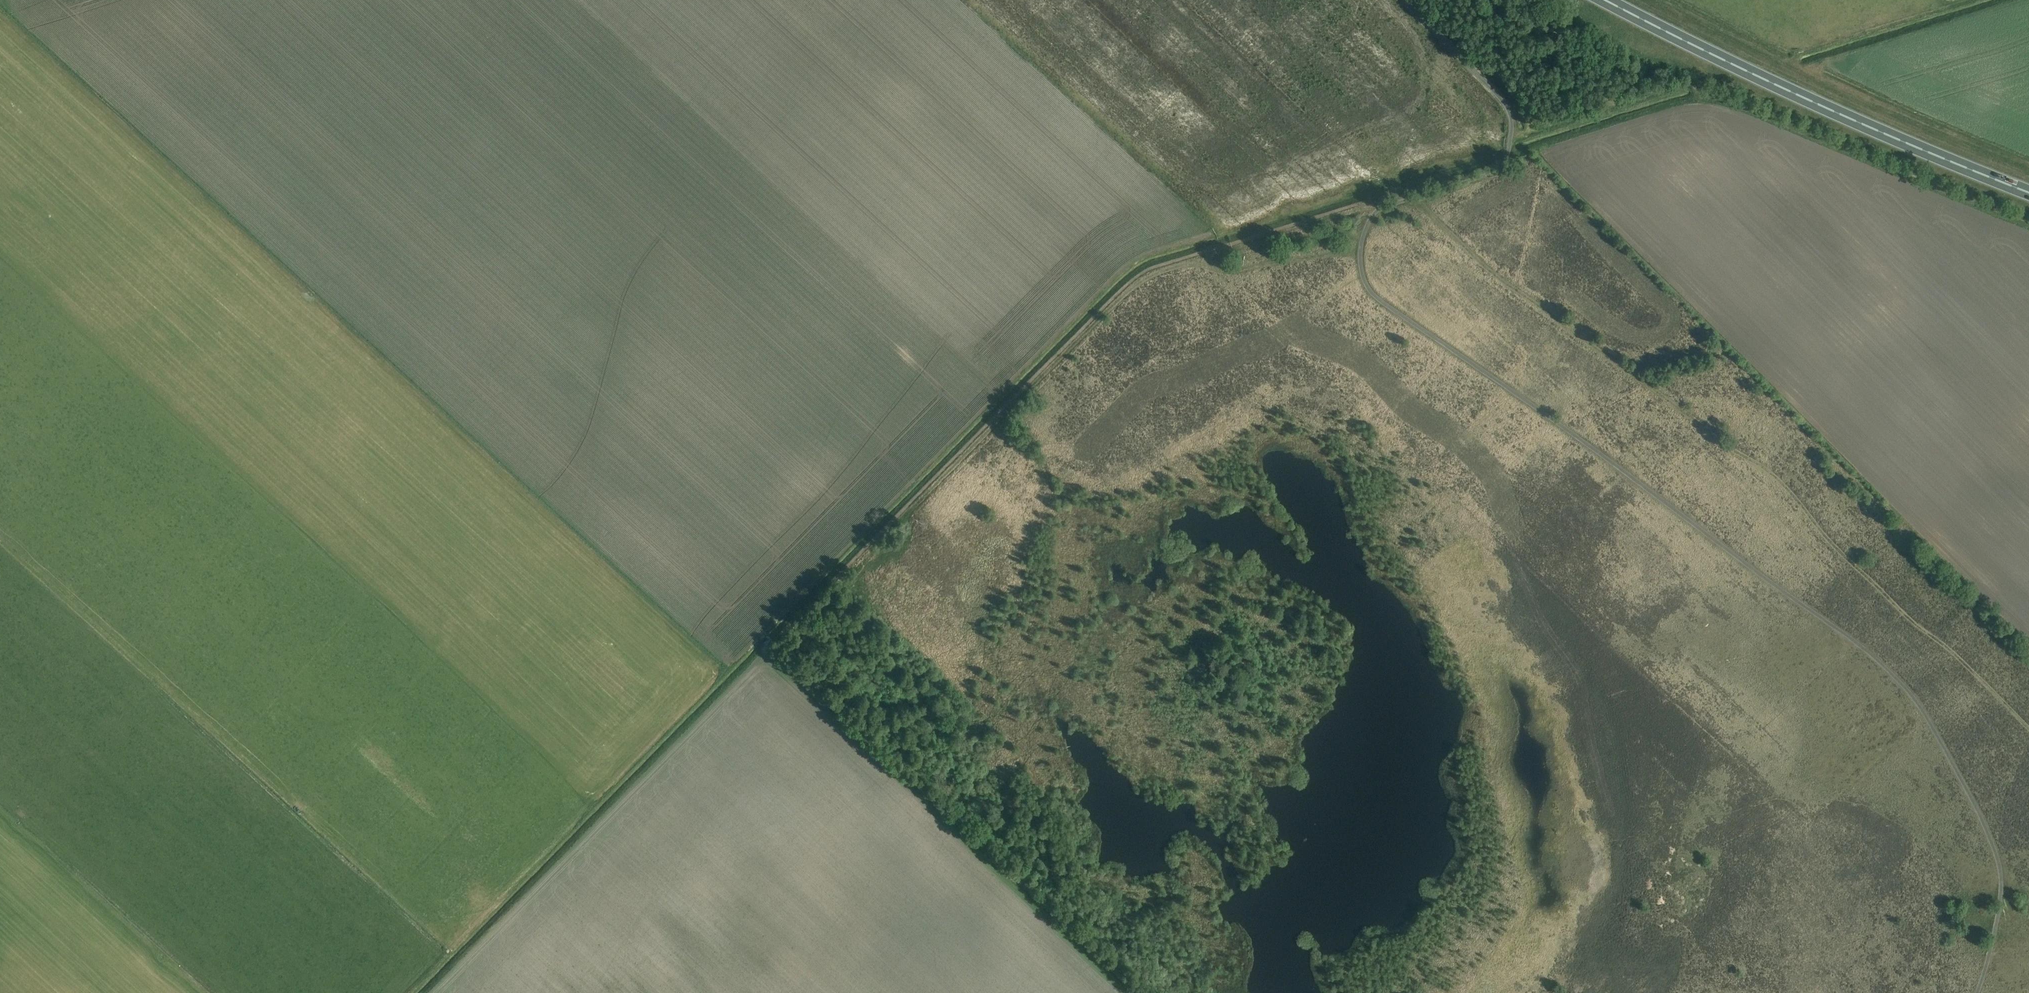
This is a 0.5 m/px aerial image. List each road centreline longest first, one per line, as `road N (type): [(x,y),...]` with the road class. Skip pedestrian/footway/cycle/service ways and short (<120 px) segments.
road 1 (track): [(1421,196),(1451,238),(1768,472),(1833,546),(2028,728)]
road 2 (trunk): [(2028,193),(1852,120),(1604,0)]

